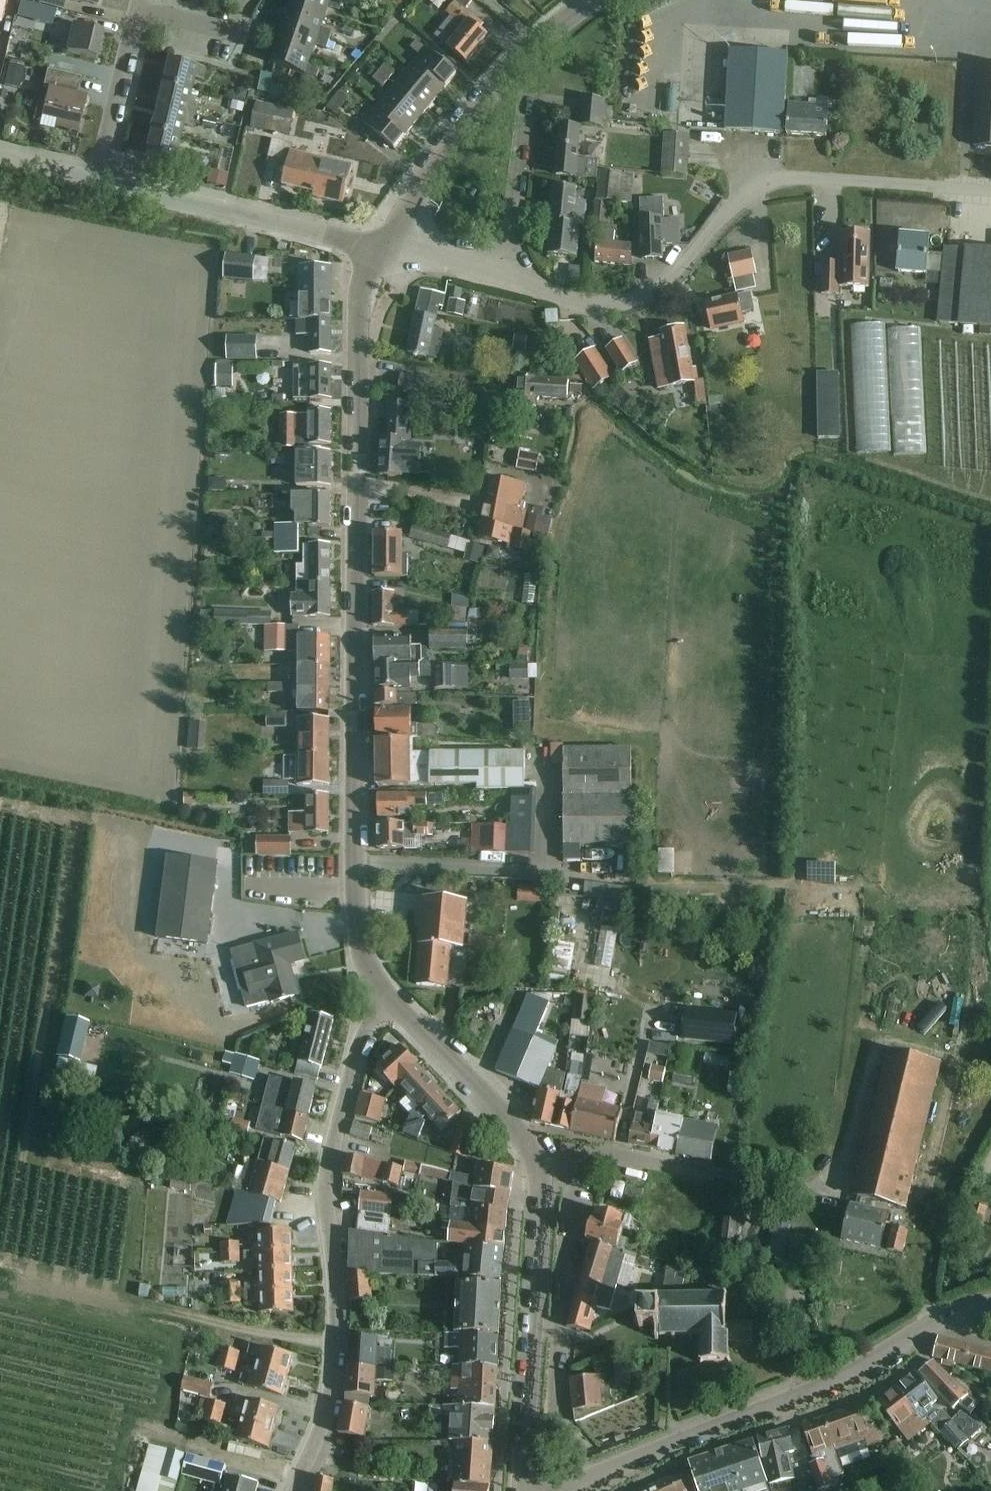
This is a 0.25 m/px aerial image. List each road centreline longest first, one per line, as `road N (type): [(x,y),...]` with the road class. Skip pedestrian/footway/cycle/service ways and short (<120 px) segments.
road 1 (tertiary): [(388,1007),(360,934),(356,708),(363,300),(388,246)]
road 2 (residential): [(990,194),(768,181),(750,189),(652,290),(617,301),(509,279)]
road 3 (residential): [(299,1490),(334,1417),(340,1334),(327,1206),(335,1131),(388,1007)]
road 4 (tertiary): [(566,1490),(851,1381),(968,1310),(990,1306)]
road 5 (tertiary): [(388,246),(432,171),(508,73),(596,0)]
road 6 (tertiary): [(388,246),(99,182)]
road 7 (residential): [(99,182),(141,25),(163,16),(248,35)]
road 8 (tertiary): [(546,1166),(437,1044),(388,1007)]
road 9 (residential): [(509,279),(528,95)]
road 10 (residential): [(575,1160),(598,1156),(748,1181)]
road 11 (residential): [(575,1160),(586,1202),(561,1327)]
road 12 (tertiary): [(529,1490),(537,1325)]
road 13 (tertiary): [(537,1325),(546,1166)]
road 14 (track): [(339,1346),(188,1319)]
road 15 (residential): [(509,279),(388,246)]

